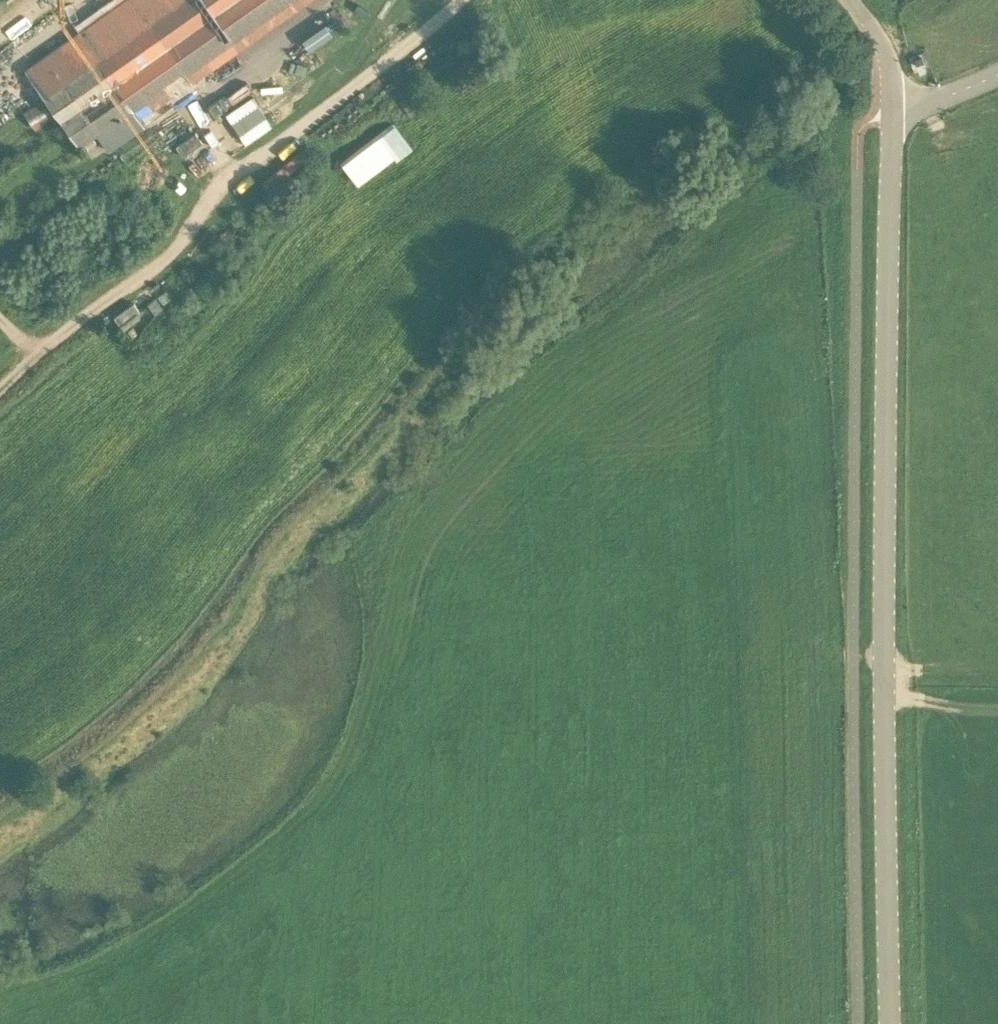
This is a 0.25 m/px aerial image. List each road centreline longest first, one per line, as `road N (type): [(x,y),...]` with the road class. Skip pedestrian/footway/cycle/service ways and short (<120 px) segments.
road 1 (unclassified): [(889,1023),(883,702),(890,117)]
road 2 (track): [(0,388),(177,247),(218,188),(464,0)]
road 3 (unclassified): [(890,117),(876,38),(848,0)]

